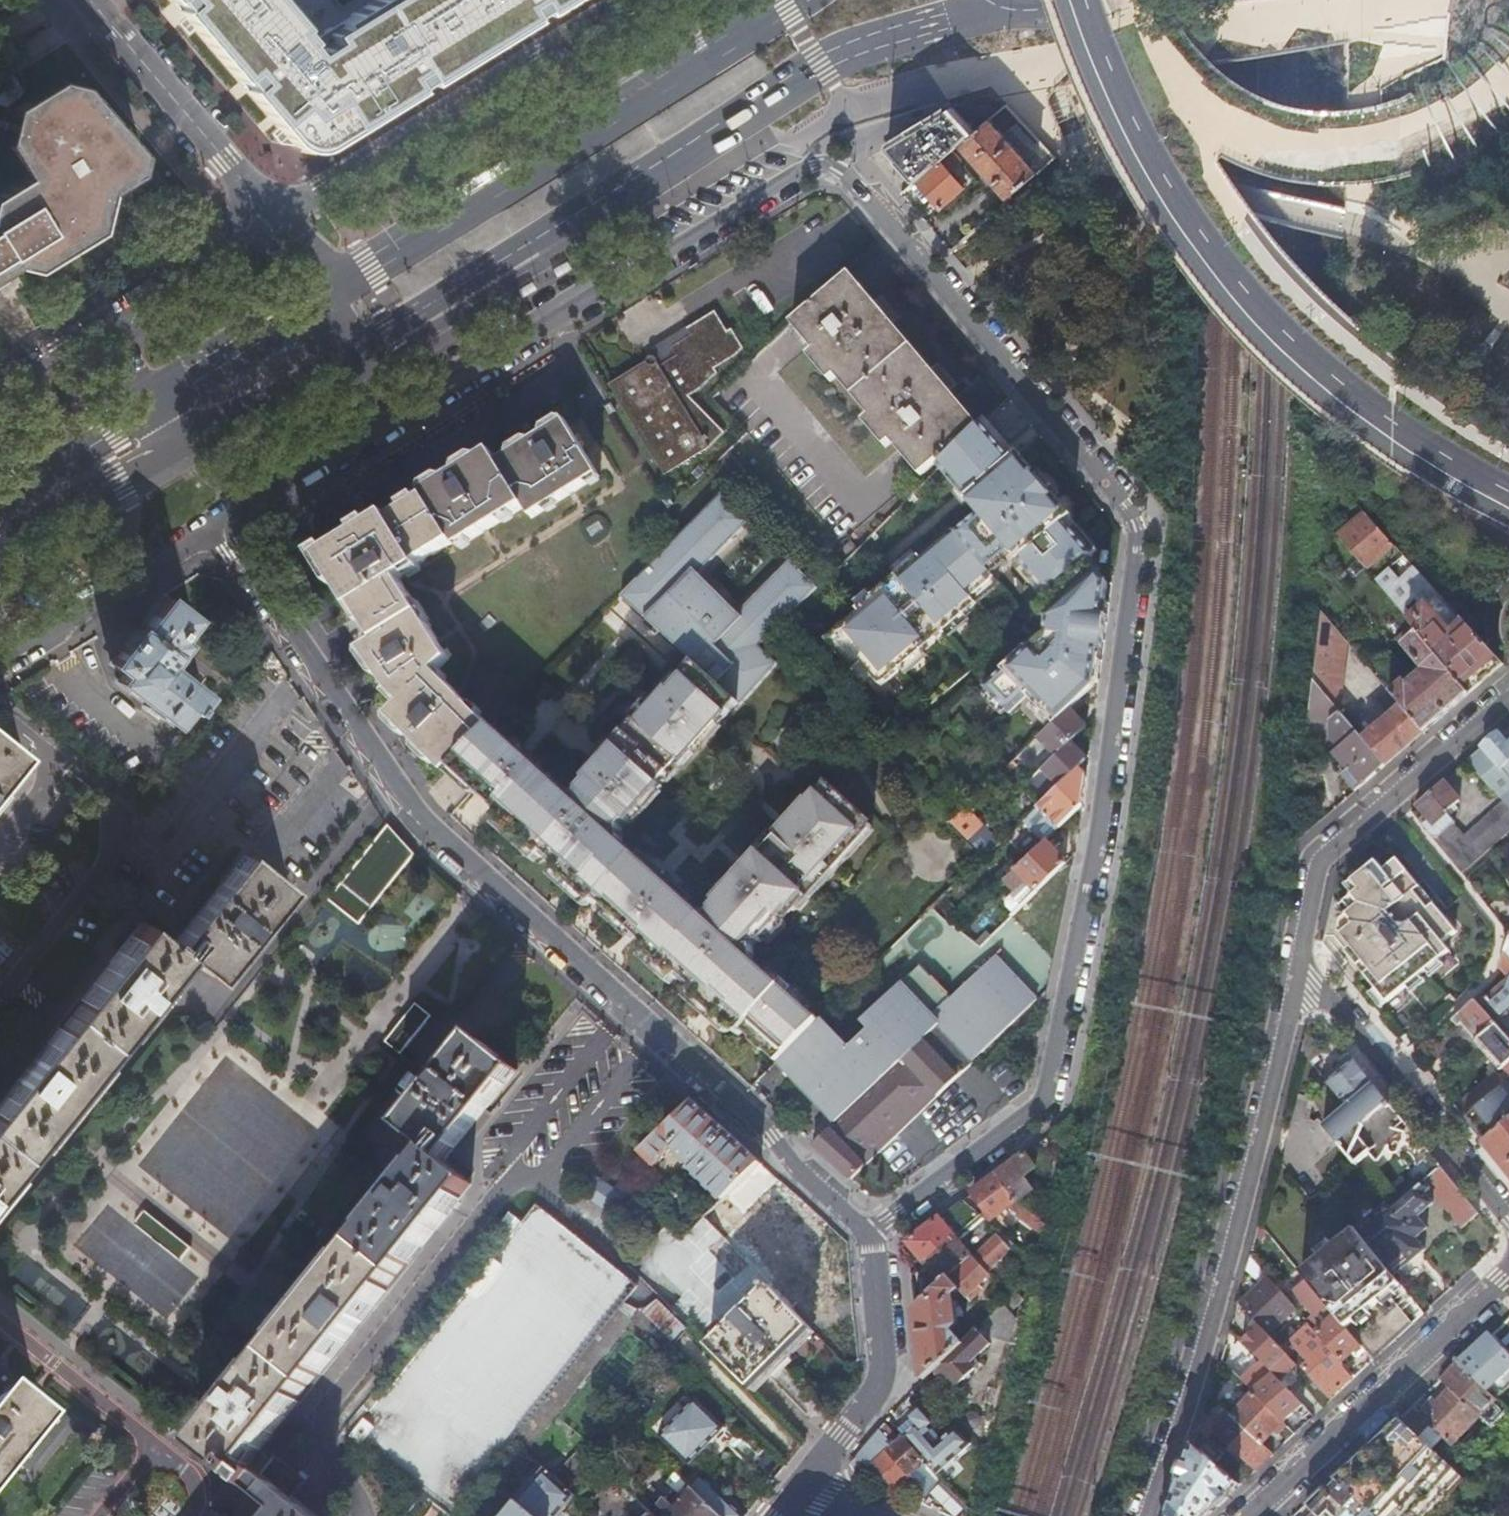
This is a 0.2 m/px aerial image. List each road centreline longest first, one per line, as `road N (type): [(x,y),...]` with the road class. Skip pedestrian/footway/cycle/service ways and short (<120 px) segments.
road 1 (residential): [(818,160),(832,164),(940,286),(1091,463),(1138,532),(1103,819),(1046,1105),(872,1236)]
road 2 (residential): [(872,1236),(806,1176),(777,1132),(424,819),(313,666),(228,521)]
road 3 (primary): [(358,344),(819,64),(917,24),(1014,0)]
road 4 (primary): [(1090,0),(1157,169),(1275,328),(1419,449),(1508,501)]
road 5 (residential): [(1149,1515),(1234,1258),(1300,973)]
road 6 (unclassified): [(383,419),(795,166),(818,160)]
road 7 (primary): [(746,33),(324,296)]
road 8 (primary): [(0,556),(358,344)]
road 9 (unclassified): [(623,0),(269,216)]
road 10 (primary): [(324,296),(0,502)]
road 11 (residential): [(1508,687),(1311,861),(1300,973)]
road 12 (residential): [(1248,1515),(1508,1273)]
road 13 (residential): [(1300,973),(1508,1219)]
road 14 (unclassified): [(269,216),(0,388)]
road 15 (tertiary): [(89,0),(269,216)]
road 16 (unclassified): [(0,659),(228,521)]
road 17 (residential): [(812,1477),(879,1393),(872,1236)]
road 18 (unclassified): [(228,521),(383,419)]

